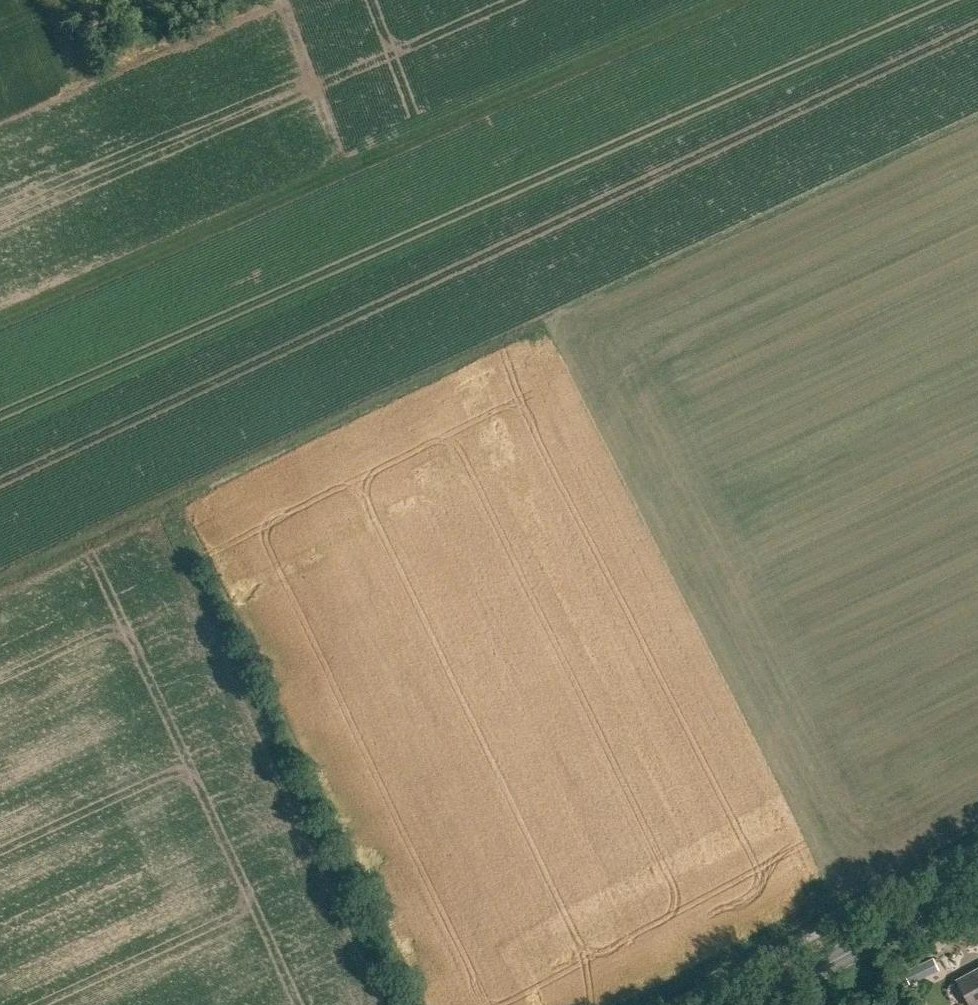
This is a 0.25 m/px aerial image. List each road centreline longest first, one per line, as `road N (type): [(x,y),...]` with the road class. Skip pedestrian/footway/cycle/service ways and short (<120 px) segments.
road 1 (tertiary): [(757,1004),(977,885)]

